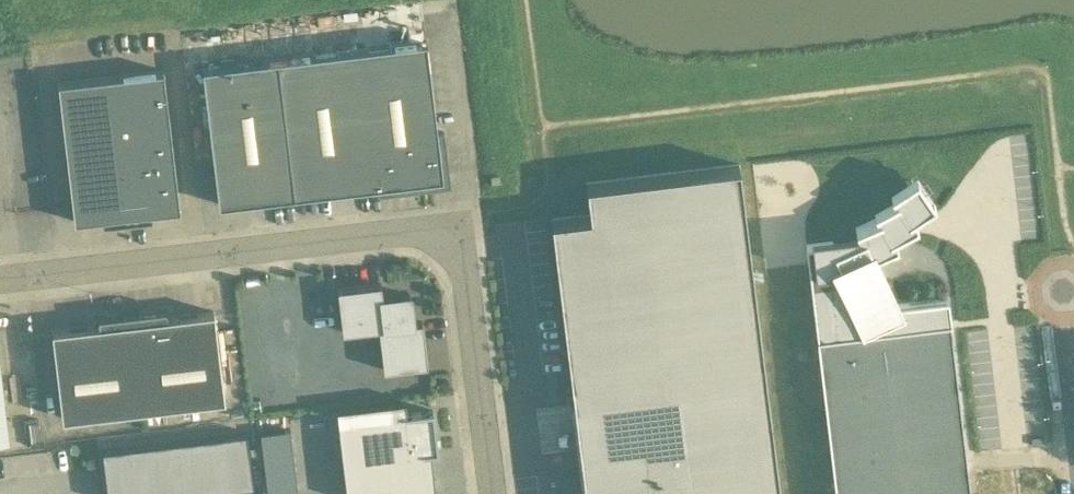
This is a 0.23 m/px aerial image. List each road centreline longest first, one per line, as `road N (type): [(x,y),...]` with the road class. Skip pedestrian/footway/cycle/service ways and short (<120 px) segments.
road 1 (unclassified): [(0,280),(460,228),(491,493)]

